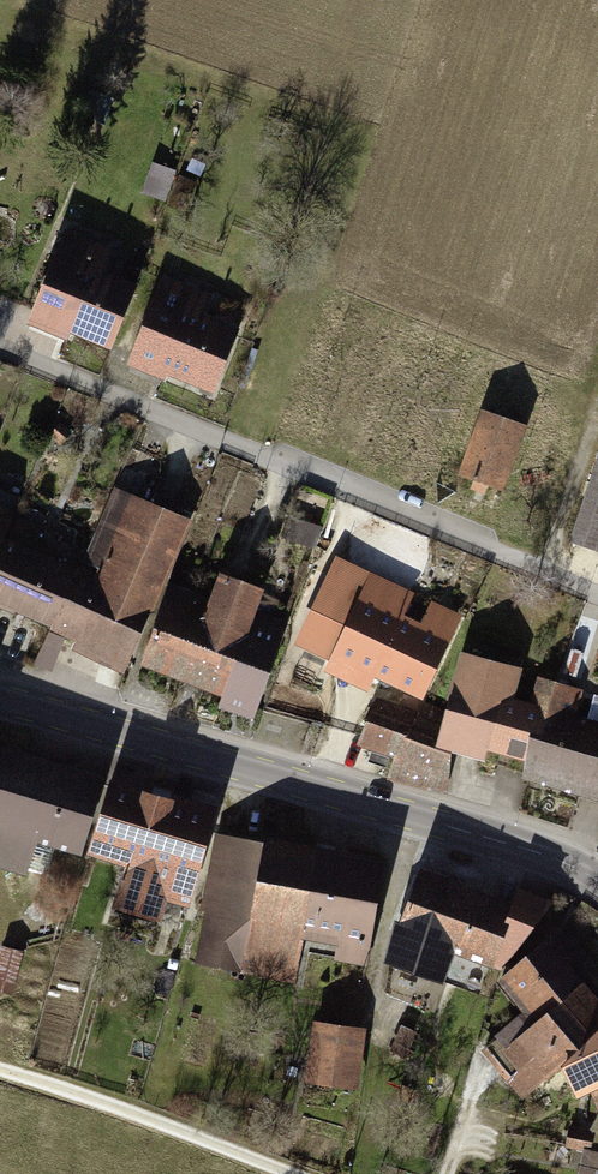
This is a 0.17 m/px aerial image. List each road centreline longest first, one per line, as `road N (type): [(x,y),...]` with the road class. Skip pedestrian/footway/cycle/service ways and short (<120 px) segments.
road 1 (residential): [(597,593),(0,352)]
road 2 (primary): [(0,698),(548,852),(597,881)]
road 3 (track): [(294,1173),(0,1069)]

